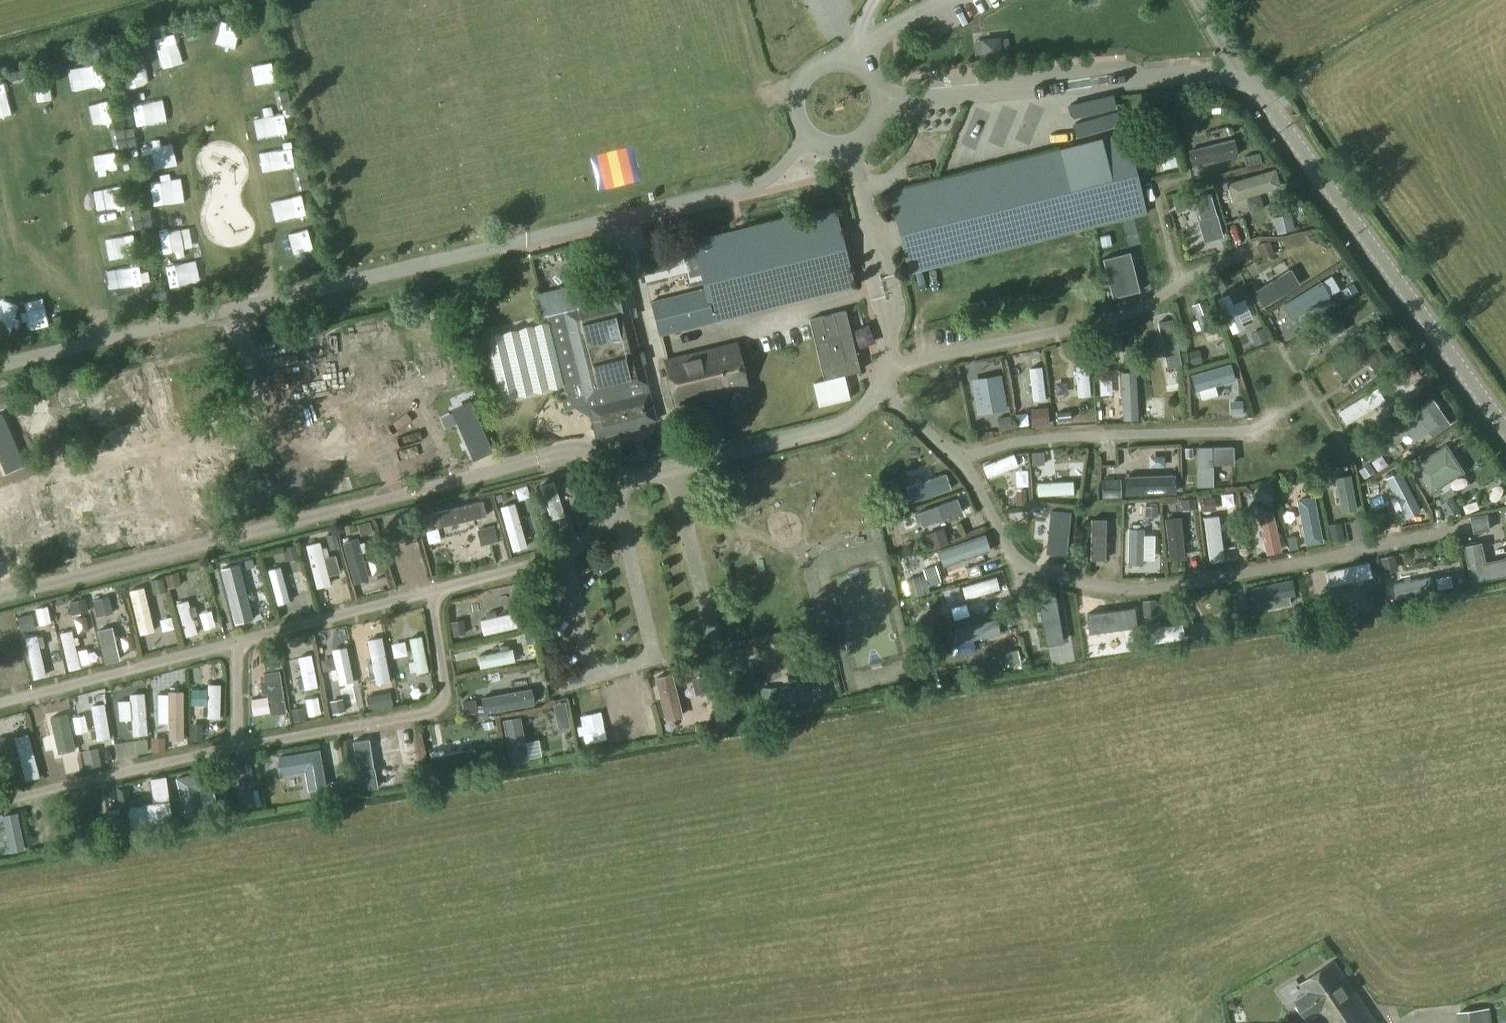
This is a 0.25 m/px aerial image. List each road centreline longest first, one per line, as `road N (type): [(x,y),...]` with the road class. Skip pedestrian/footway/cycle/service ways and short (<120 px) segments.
road 1 (unclassified): [(1267,105),(1505,432)]

